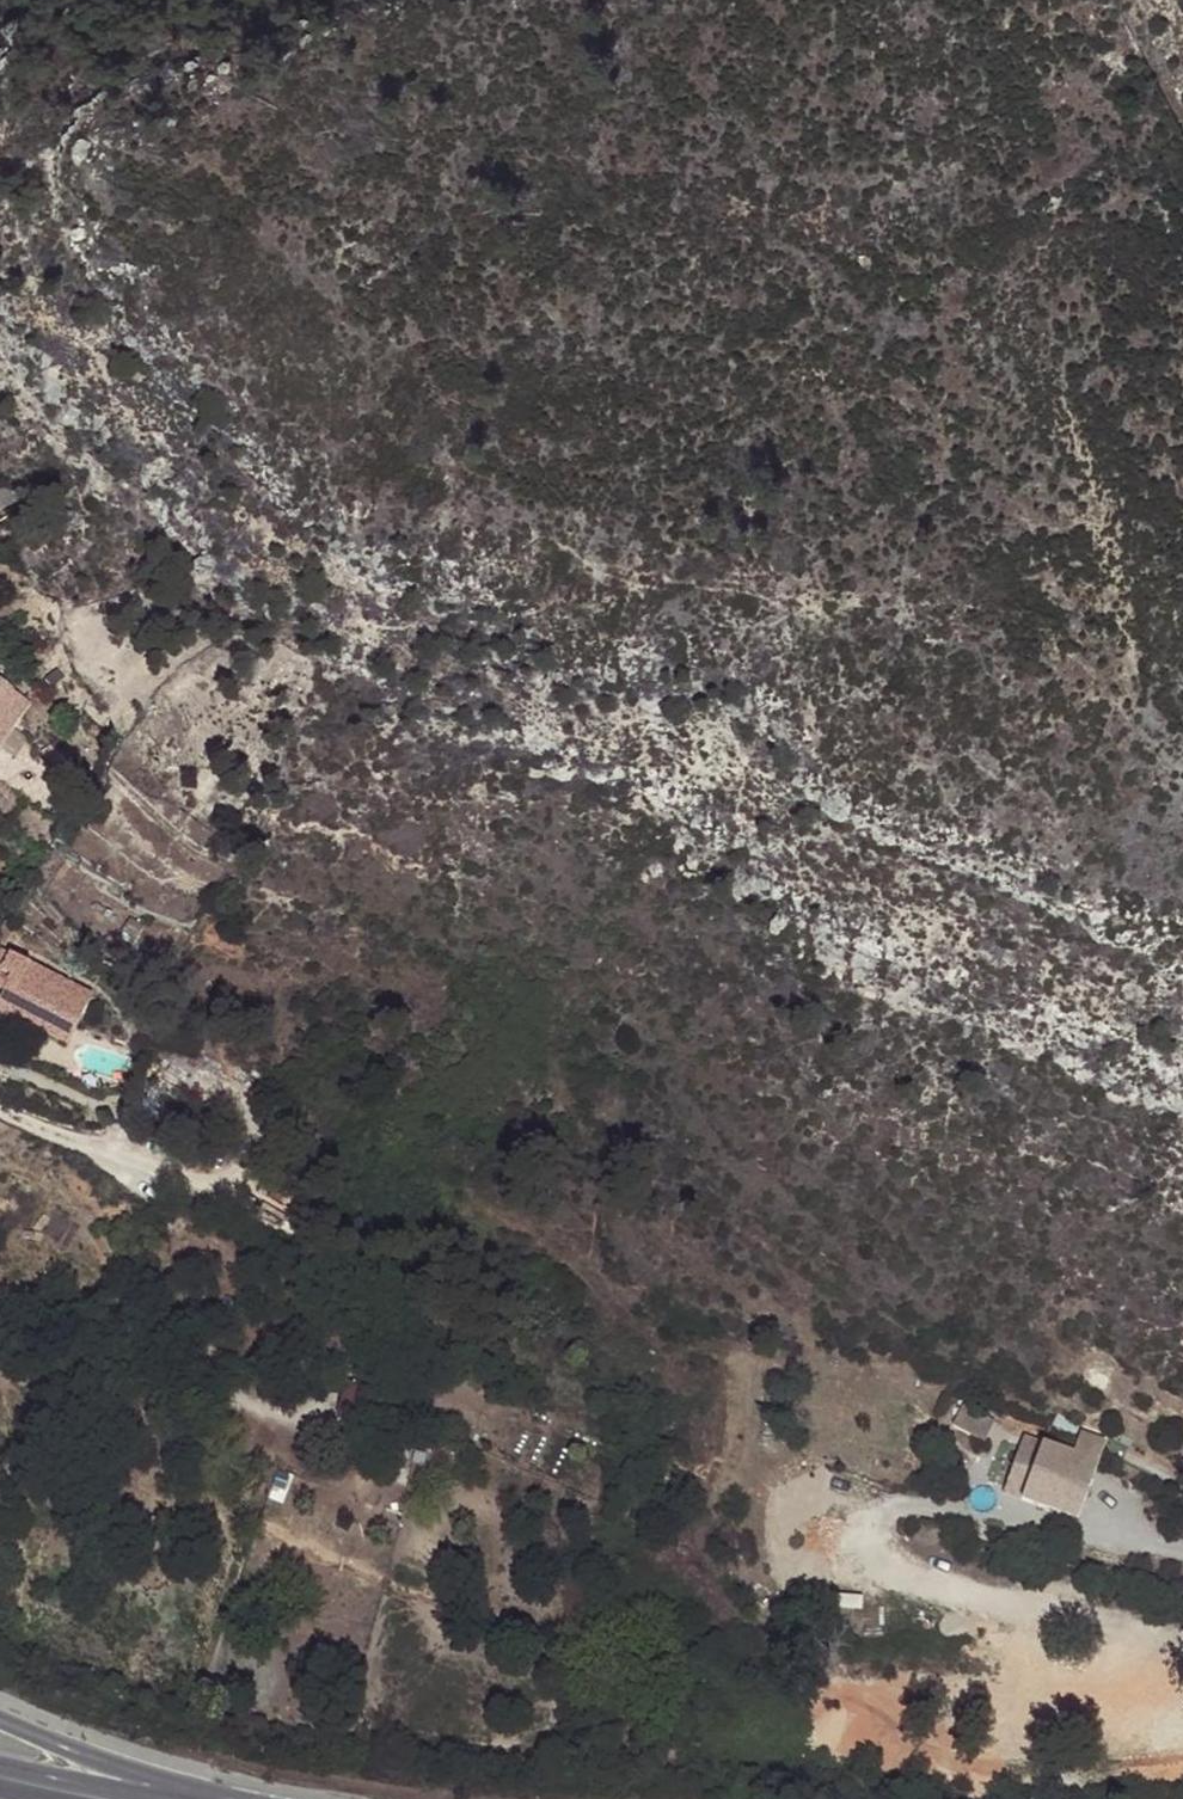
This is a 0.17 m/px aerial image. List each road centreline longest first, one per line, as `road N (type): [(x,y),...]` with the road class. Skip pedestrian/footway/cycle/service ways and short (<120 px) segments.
road 1 (tertiary): [(186,1798),(0,1727)]

